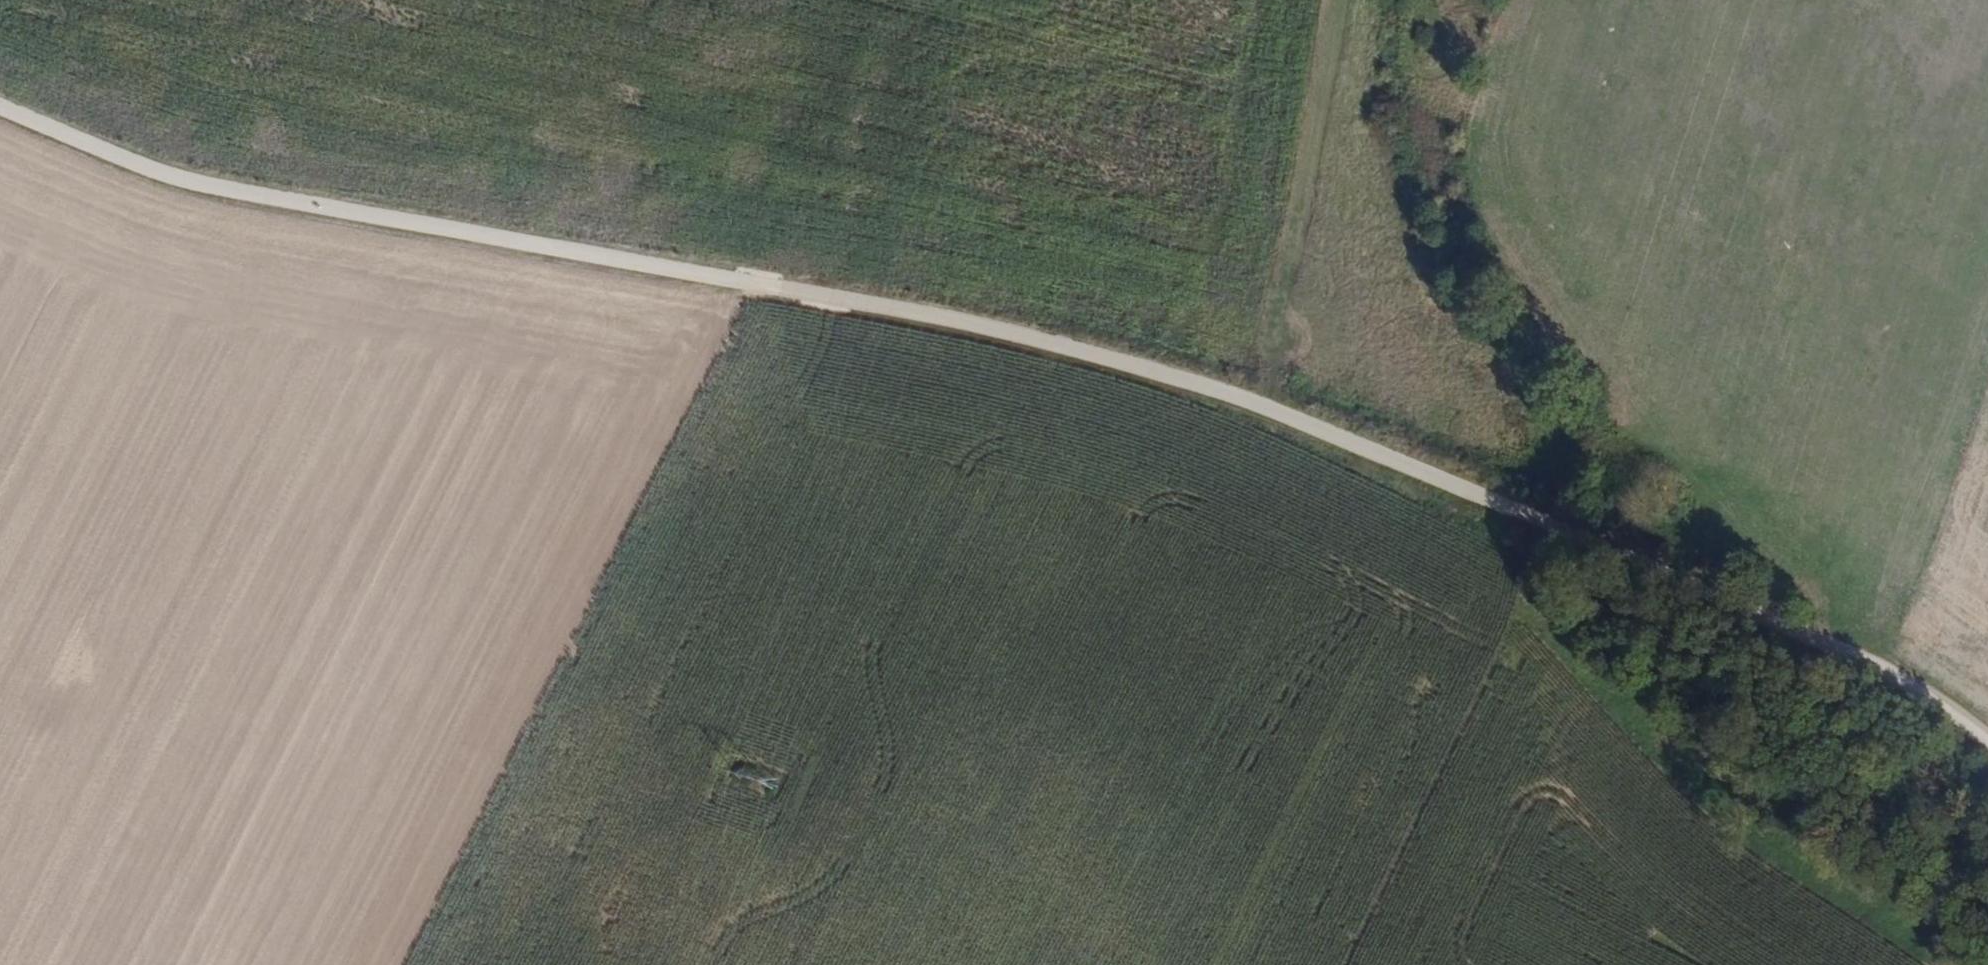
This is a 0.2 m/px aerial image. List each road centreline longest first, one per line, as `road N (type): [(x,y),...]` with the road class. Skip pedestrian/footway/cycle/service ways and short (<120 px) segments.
road 1 (track): [(0,109),(206,186),(1049,339),(1244,400),(1587,541)]
road 2 (track): [(1621,555),(1771,619),(1920,695),(1987,743)]

